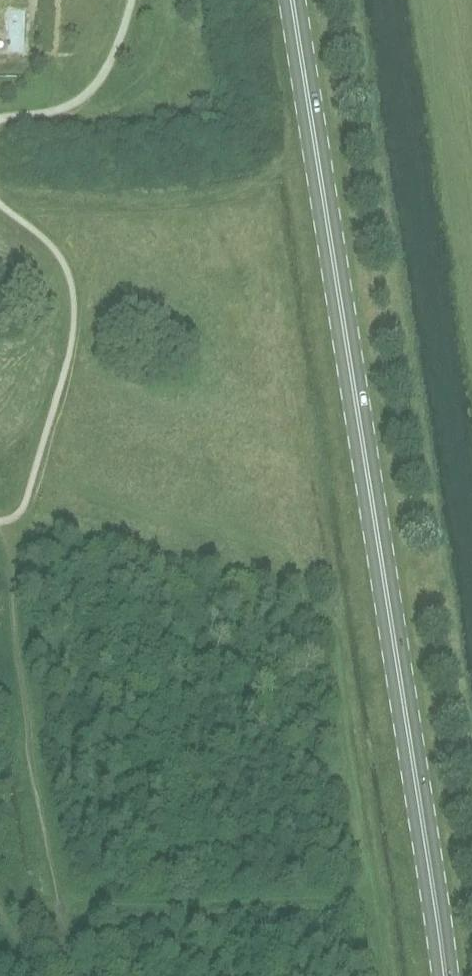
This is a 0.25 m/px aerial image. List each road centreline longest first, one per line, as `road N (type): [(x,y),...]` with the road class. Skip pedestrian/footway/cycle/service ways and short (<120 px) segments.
road 1 (primary): [(431,975),(286,0)]

